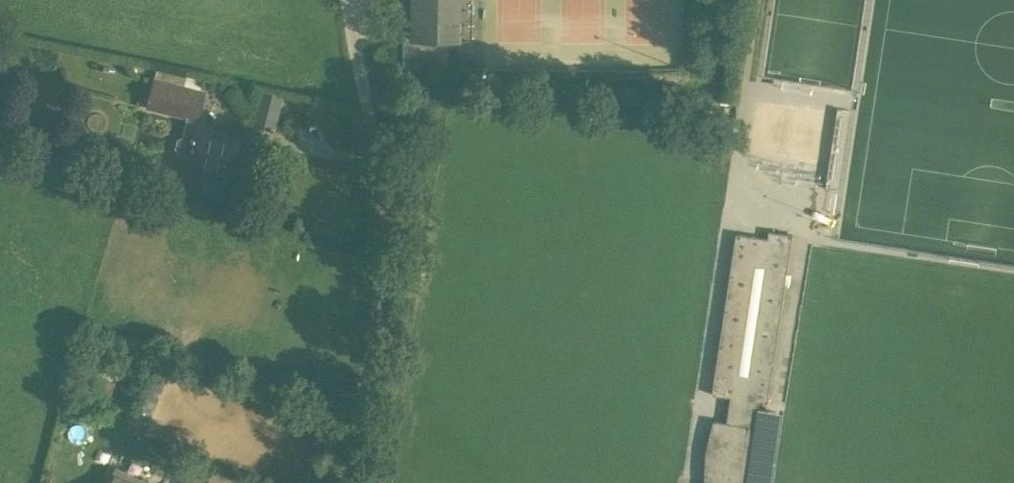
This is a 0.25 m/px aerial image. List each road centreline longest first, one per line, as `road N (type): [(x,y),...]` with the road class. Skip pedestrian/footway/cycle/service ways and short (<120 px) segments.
road 1 (unclassified): [(336,482),(365,373),(373,219),(347,0)]

